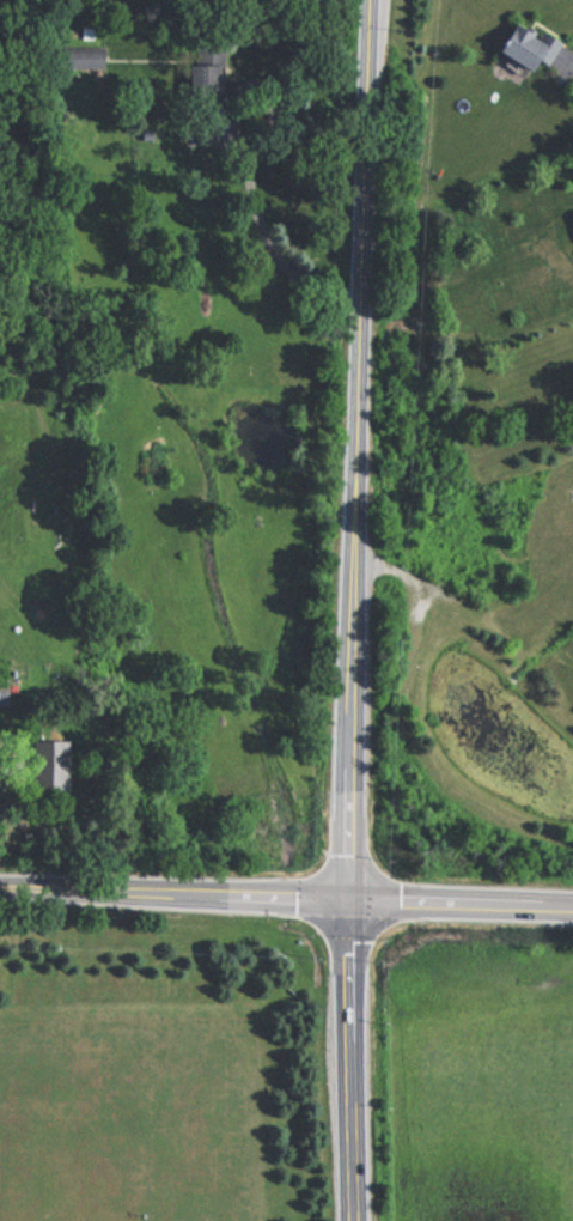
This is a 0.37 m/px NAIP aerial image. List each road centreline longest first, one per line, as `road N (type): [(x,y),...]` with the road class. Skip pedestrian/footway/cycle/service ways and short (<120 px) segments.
road 1 (tertiary): [(361,1220),(354,900),(367,0)]
road 2 (secondary): [(354,900),(0,888)]
road 3 (secondary): [(572,907),(354,900)]

